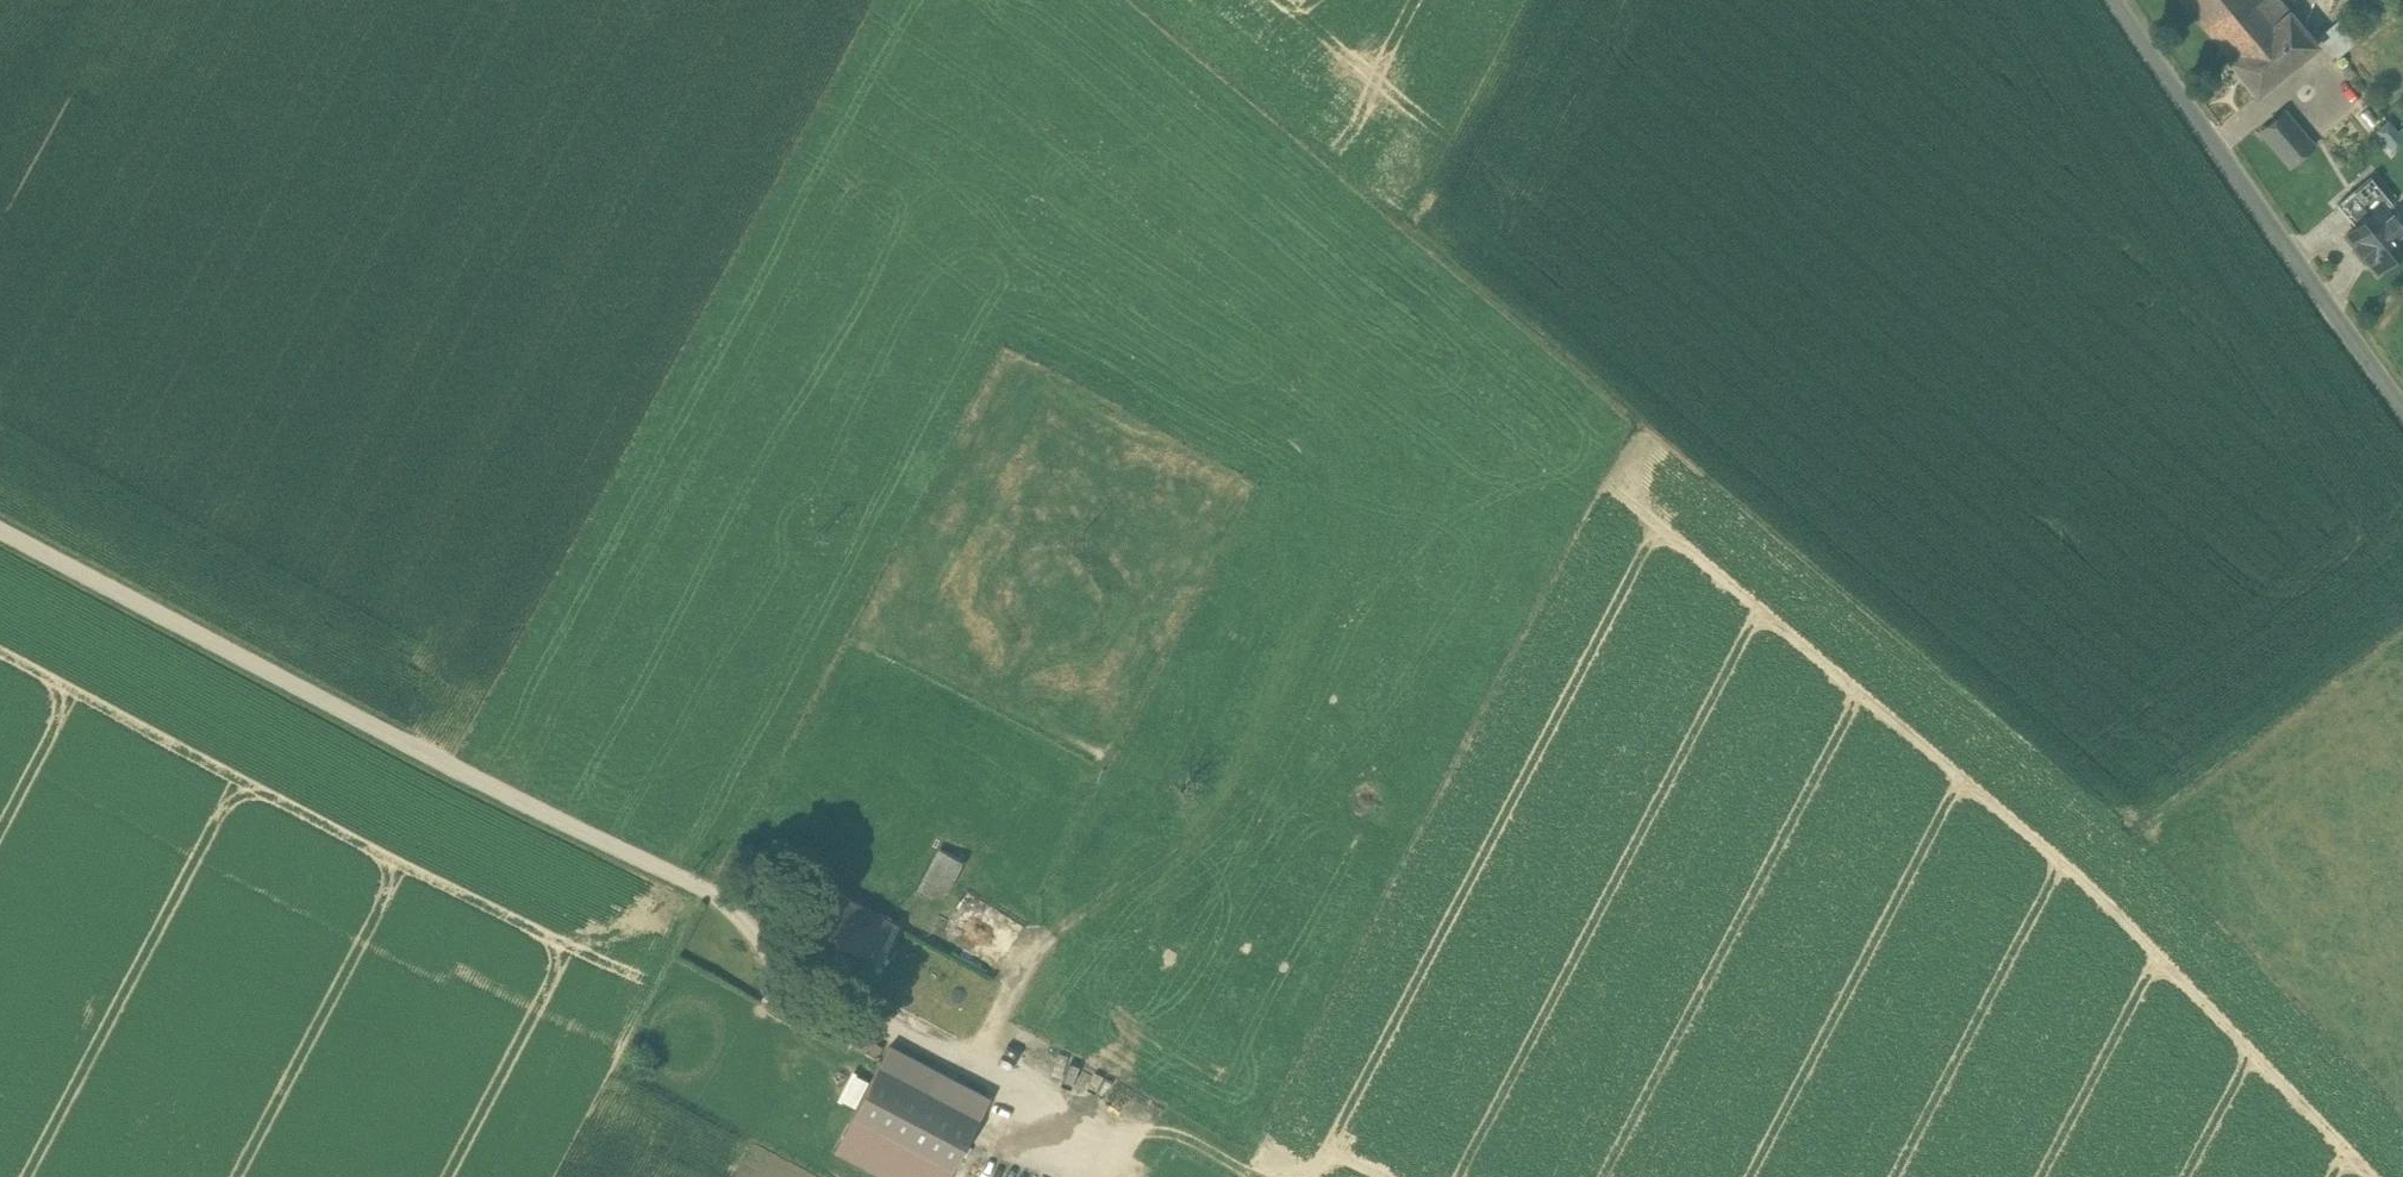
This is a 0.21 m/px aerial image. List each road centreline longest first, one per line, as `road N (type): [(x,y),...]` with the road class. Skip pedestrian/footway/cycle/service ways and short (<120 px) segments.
road 1 (unclassified): [(2115,0),(2402,405)]

